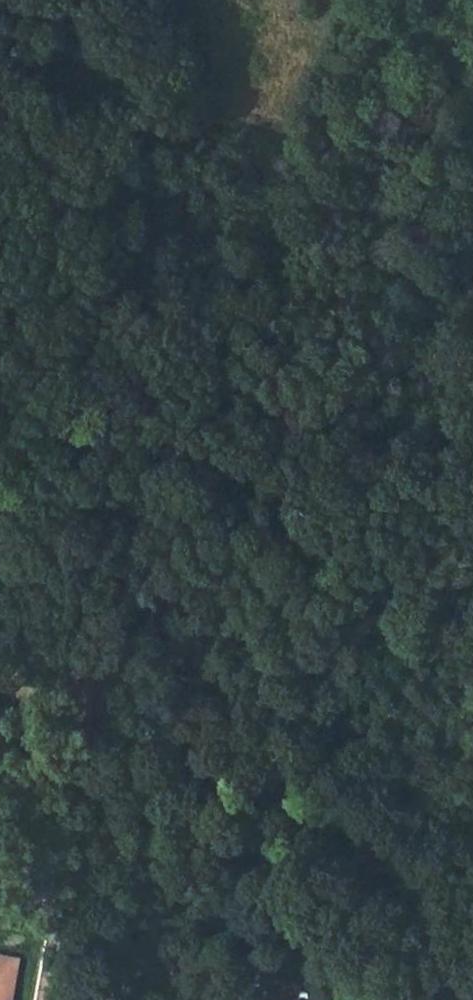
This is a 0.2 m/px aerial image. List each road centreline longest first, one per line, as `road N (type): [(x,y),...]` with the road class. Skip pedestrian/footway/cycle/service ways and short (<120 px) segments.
road 1 (residential): [(189,681),(160,706),(82,832),(46,999)]

